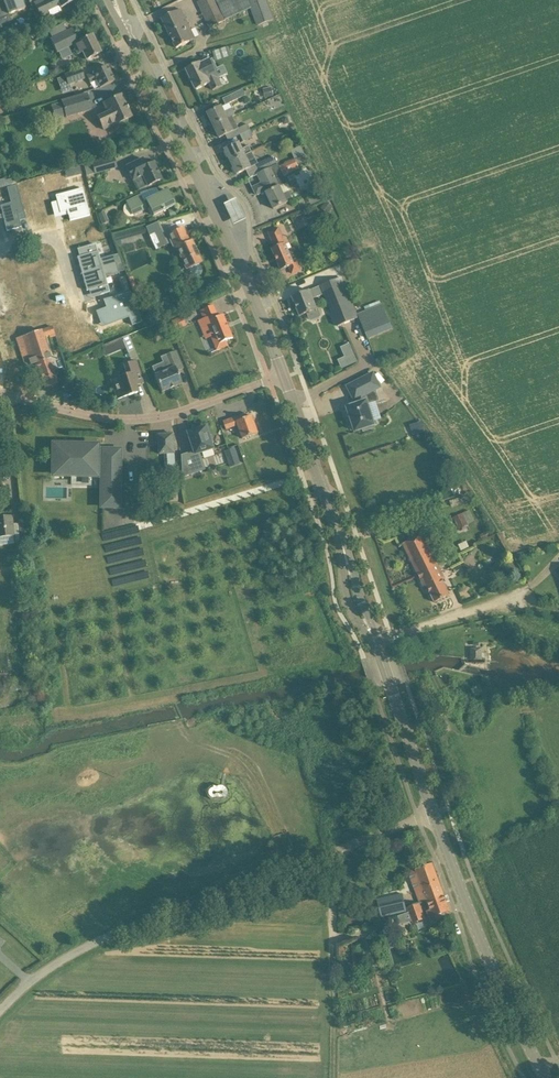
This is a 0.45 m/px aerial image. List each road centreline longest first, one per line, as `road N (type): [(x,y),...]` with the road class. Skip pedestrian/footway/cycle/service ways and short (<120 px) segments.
road 1 (unclassified): [(0,1010),(94,943),(432,813)]
road 2 (secondary): [(284,376),(252,290),(115,0)]
road 3 (residential): [(284,376),(148,419),(109,419),(0,392)]
road 4 (secondary): [(546,1077),(432,813)]
road 5 (track): [(330,1077),(340,849)]
road 6 (secondary): [(432,813),(373,641)]
road 7 (secondary): [(343,540),(284,376)]
road 8 (residential): [(519,601),(373,641)]
road 9 (residential): [(0,249),(57,233),(77,306)]

